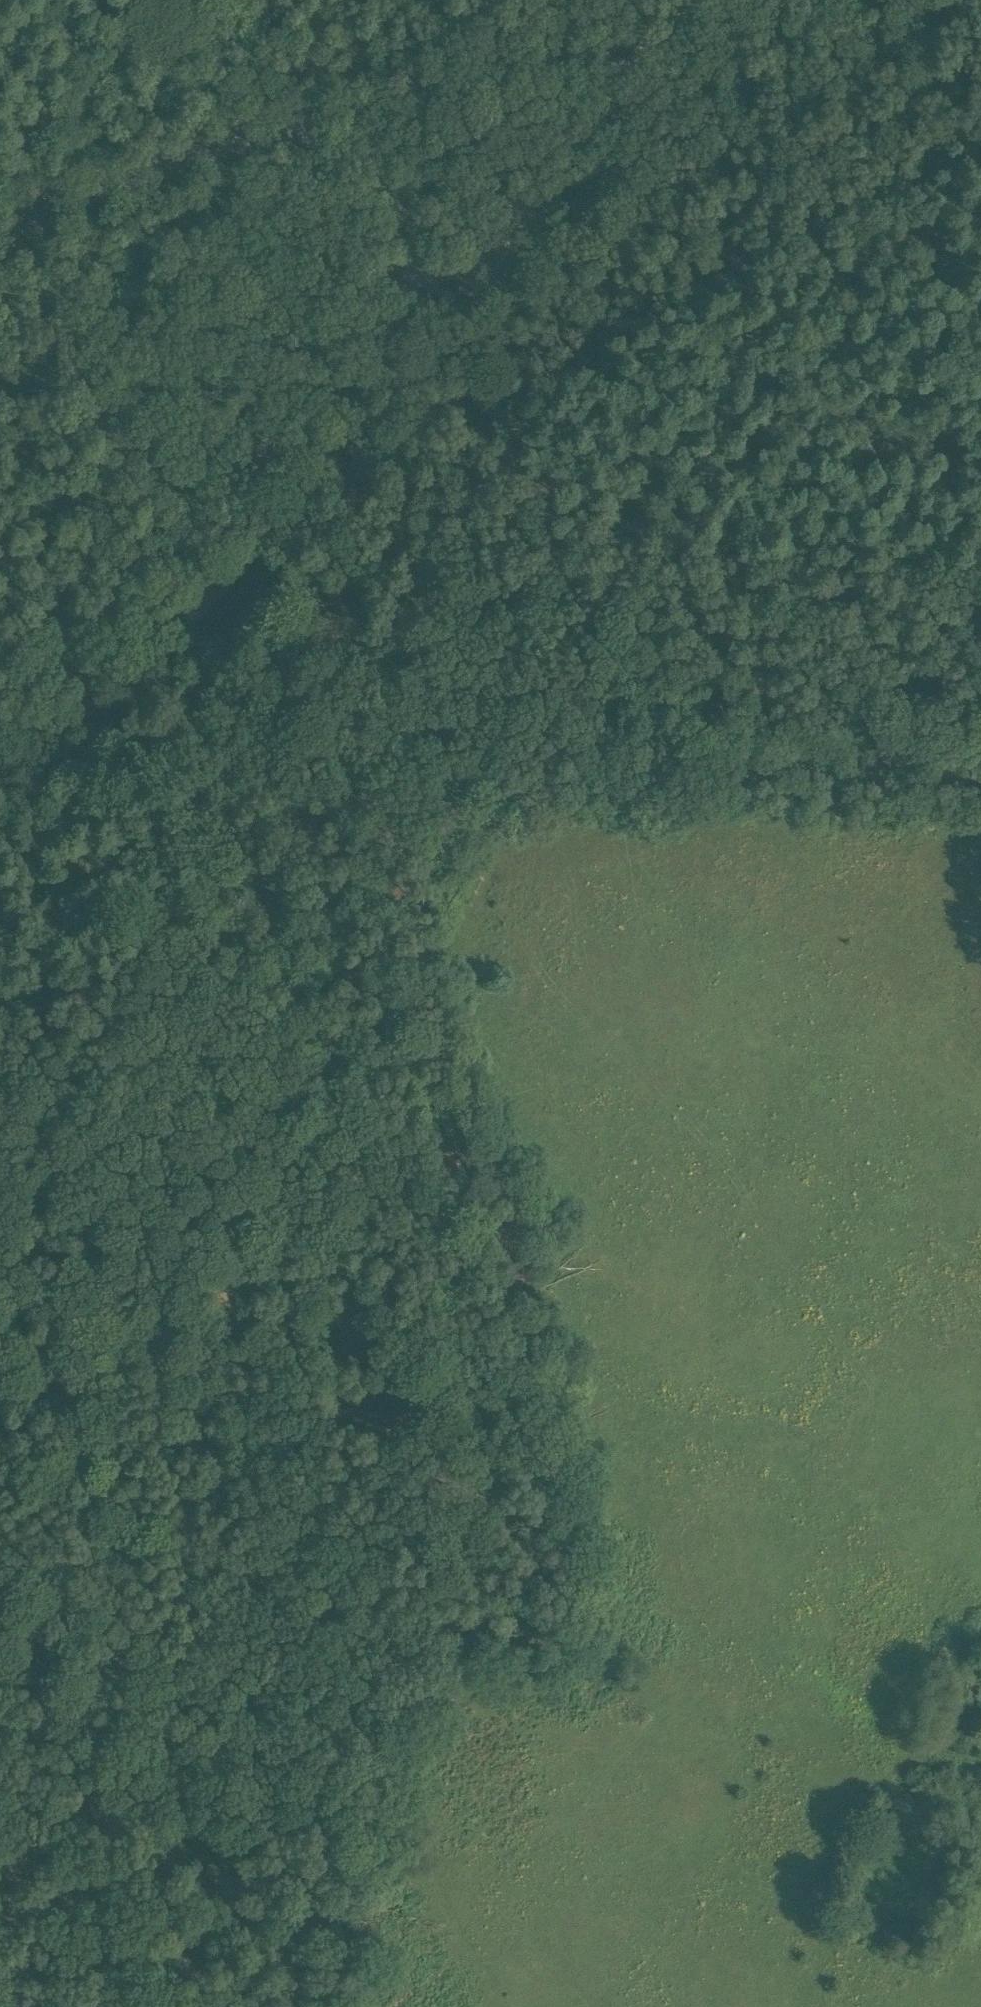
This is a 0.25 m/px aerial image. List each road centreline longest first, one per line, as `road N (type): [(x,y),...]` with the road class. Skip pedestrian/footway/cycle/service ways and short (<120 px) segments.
road 1 (unclassified): [(0,756),(71,717),(199,608),(319,461),(356,412),(395,331),(416,256),(417,220),(393,173),(372,158),(317,136),(281,136),(129,179),(0,245)]

